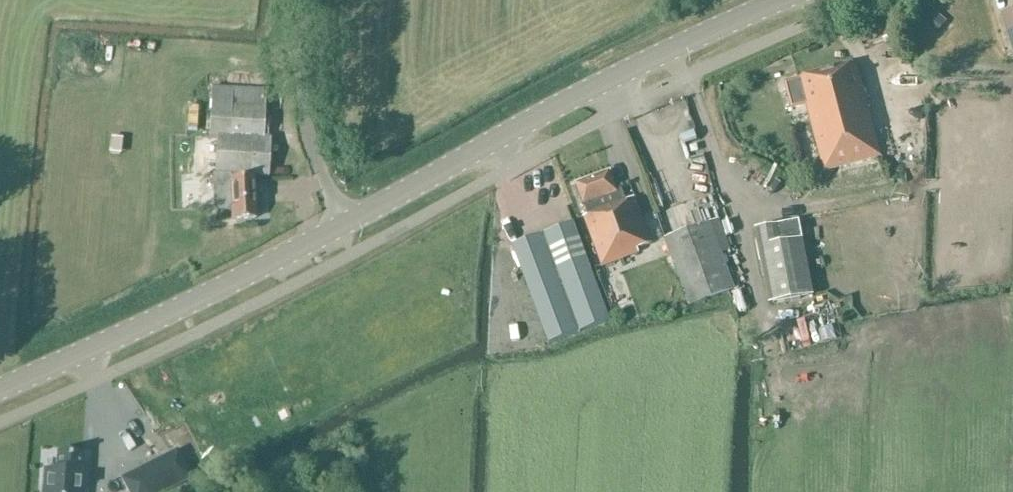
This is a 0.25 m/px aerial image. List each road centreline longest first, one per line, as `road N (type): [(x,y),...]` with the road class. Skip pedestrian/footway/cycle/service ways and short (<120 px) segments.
road 1 (tertiary): [(346,229),(711,30),(785,0)]
road 2 (tertiary): [(0,392),(346,229)]
road 3 (unclassified): [(346,229),(301,120),(301,0)]

